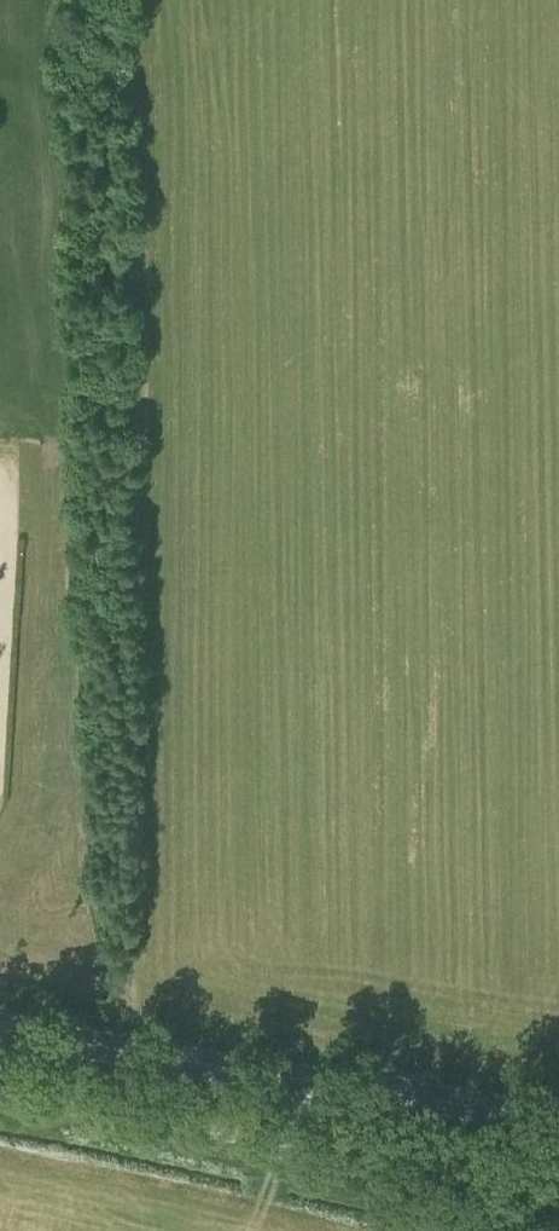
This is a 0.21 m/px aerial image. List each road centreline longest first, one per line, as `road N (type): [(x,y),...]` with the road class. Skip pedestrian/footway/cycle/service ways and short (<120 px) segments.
road 1 (secondary): [(309,1084),(0,1030)]
road 2 (unclassified): [(558,1214),(315,1113),(309,1084)]
road 3 (secondary): [(558,1119),(309,1084)]

